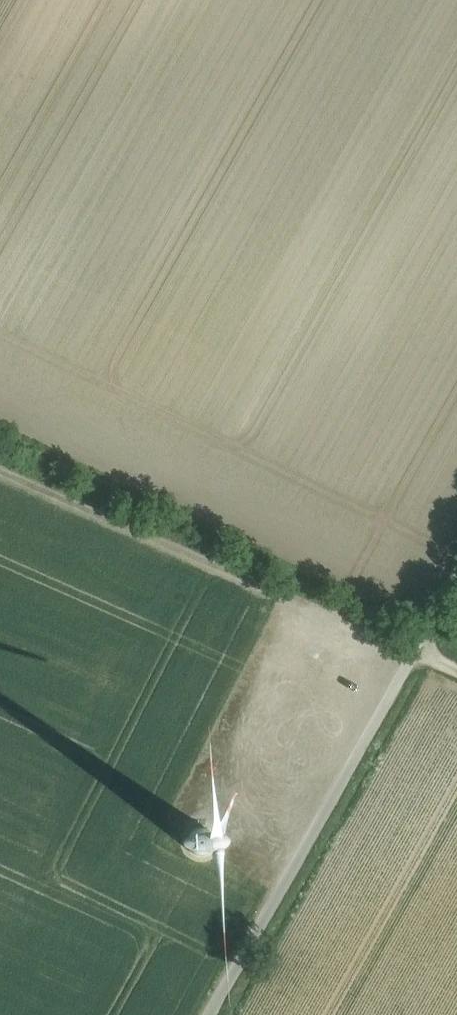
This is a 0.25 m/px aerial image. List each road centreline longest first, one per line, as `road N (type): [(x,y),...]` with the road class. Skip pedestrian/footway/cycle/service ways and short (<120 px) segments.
road 1 (track): [(456,586),(217,1014)]
road 2 (track): [(431,633),(0,440)]

